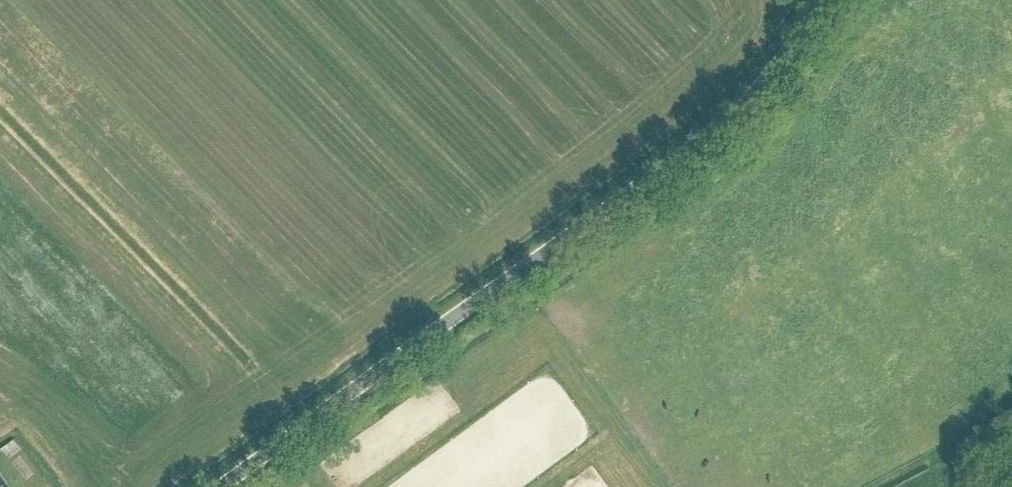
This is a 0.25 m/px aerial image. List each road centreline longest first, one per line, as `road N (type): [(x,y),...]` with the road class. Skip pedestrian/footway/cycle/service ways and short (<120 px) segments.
road 1 (unclassified): [(221,486),(697,137),(750,83),(811,0)]

